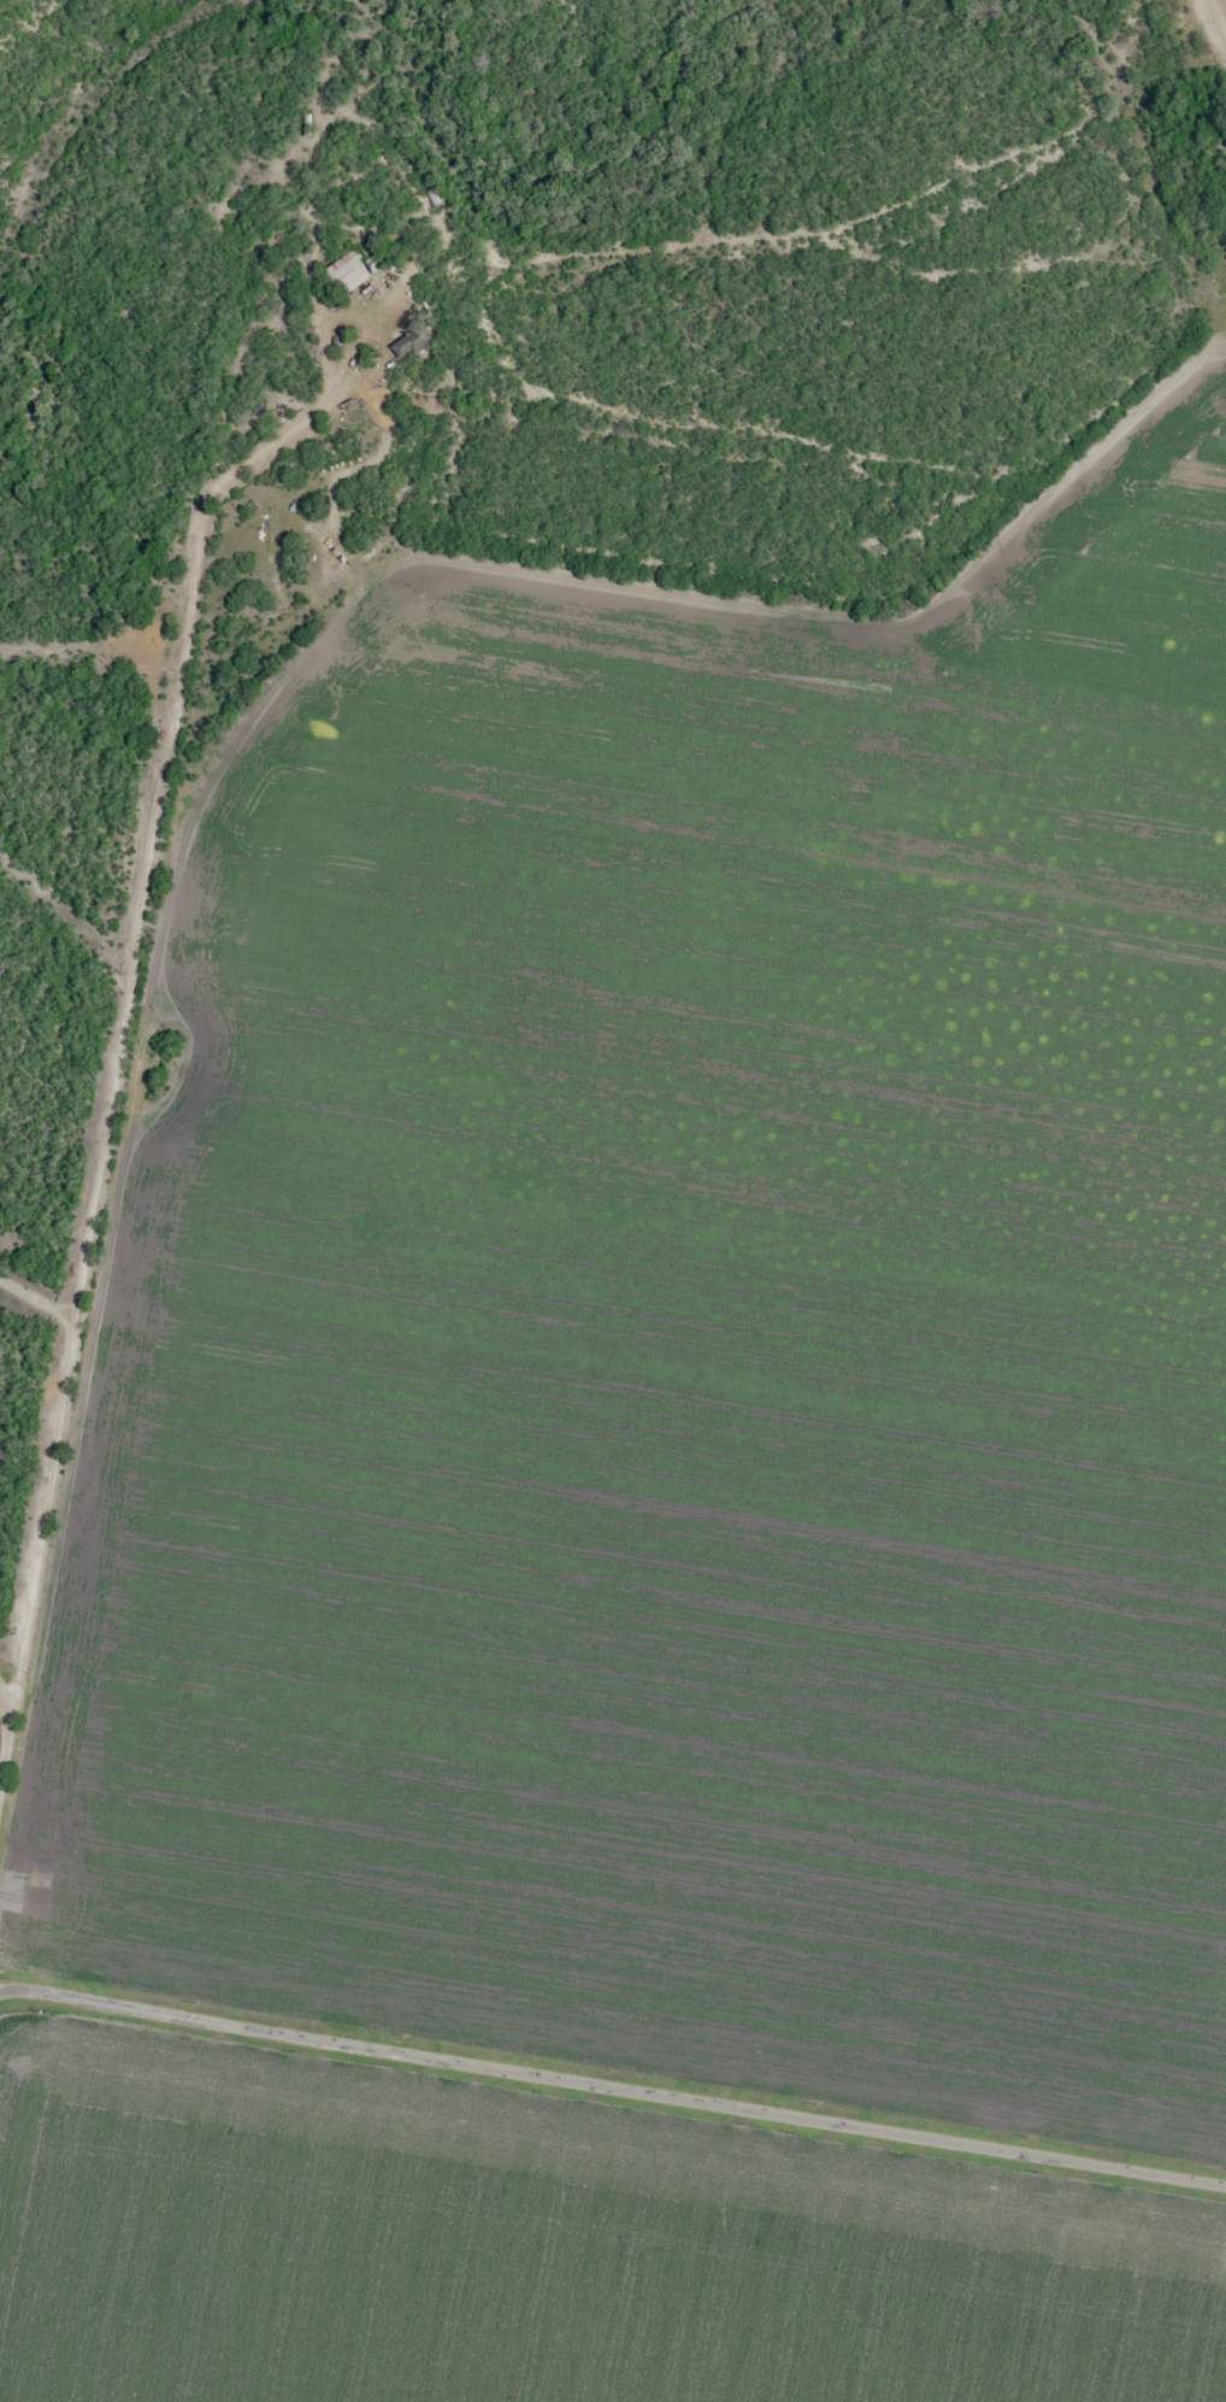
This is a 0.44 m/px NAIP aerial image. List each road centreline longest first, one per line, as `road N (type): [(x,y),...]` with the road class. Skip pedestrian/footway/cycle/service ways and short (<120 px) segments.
road 1 (residential): [(0,1795),(191,541),(206,495),(302,393),(355,364)]
road 2 (residential): [(0,1988),(1225,2189)]

